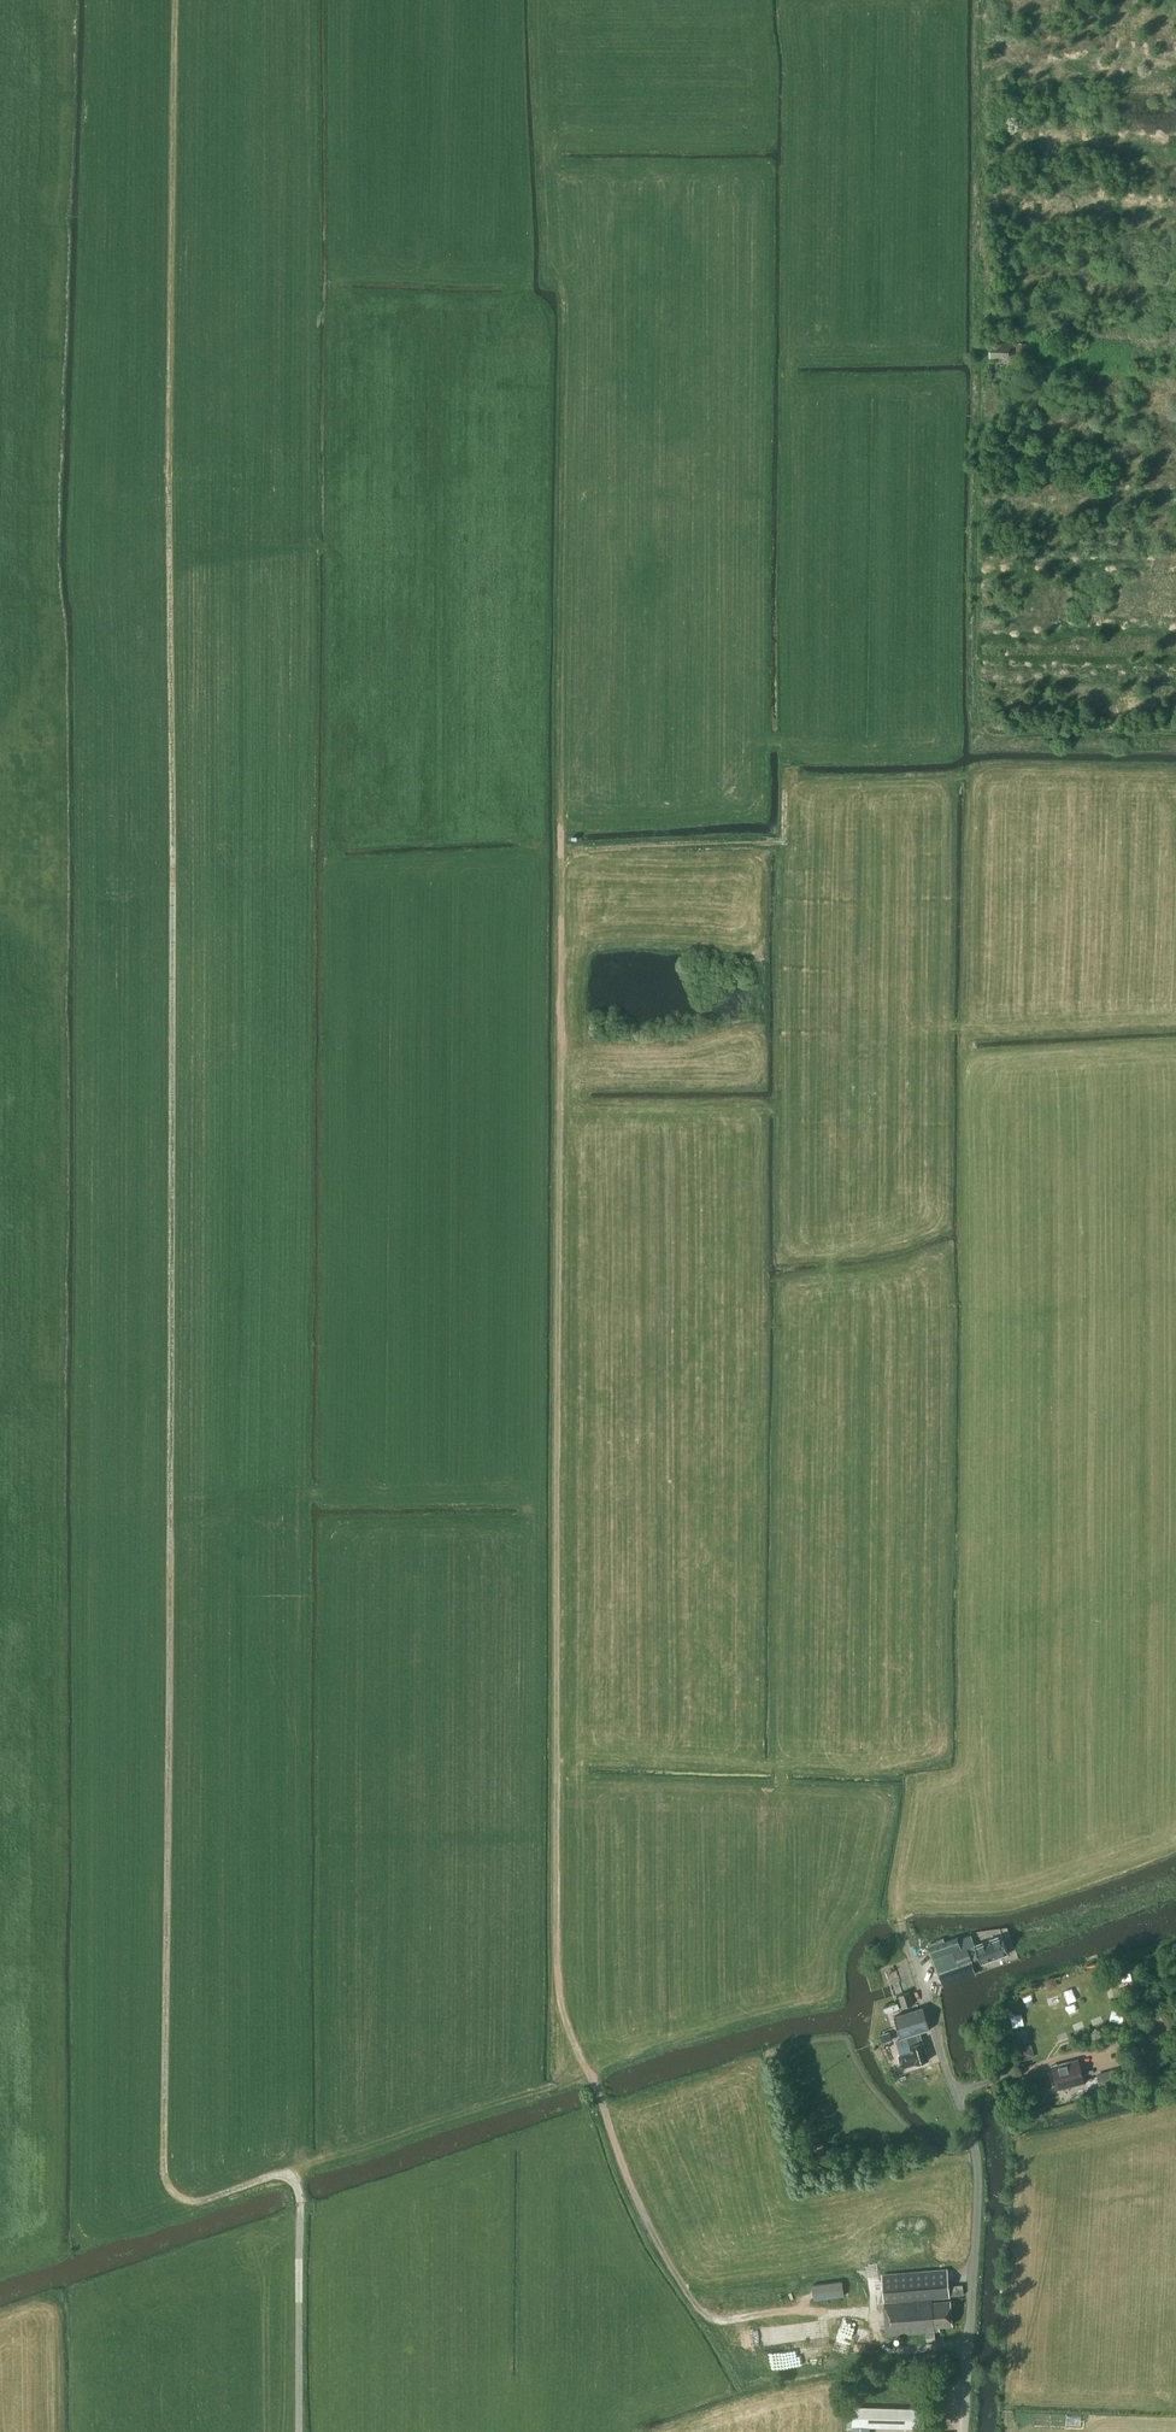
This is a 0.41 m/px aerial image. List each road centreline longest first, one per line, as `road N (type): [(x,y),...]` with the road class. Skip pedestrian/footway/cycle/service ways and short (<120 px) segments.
road 1 (residential): [(963,2431),(977,2165),(910,1948)]

